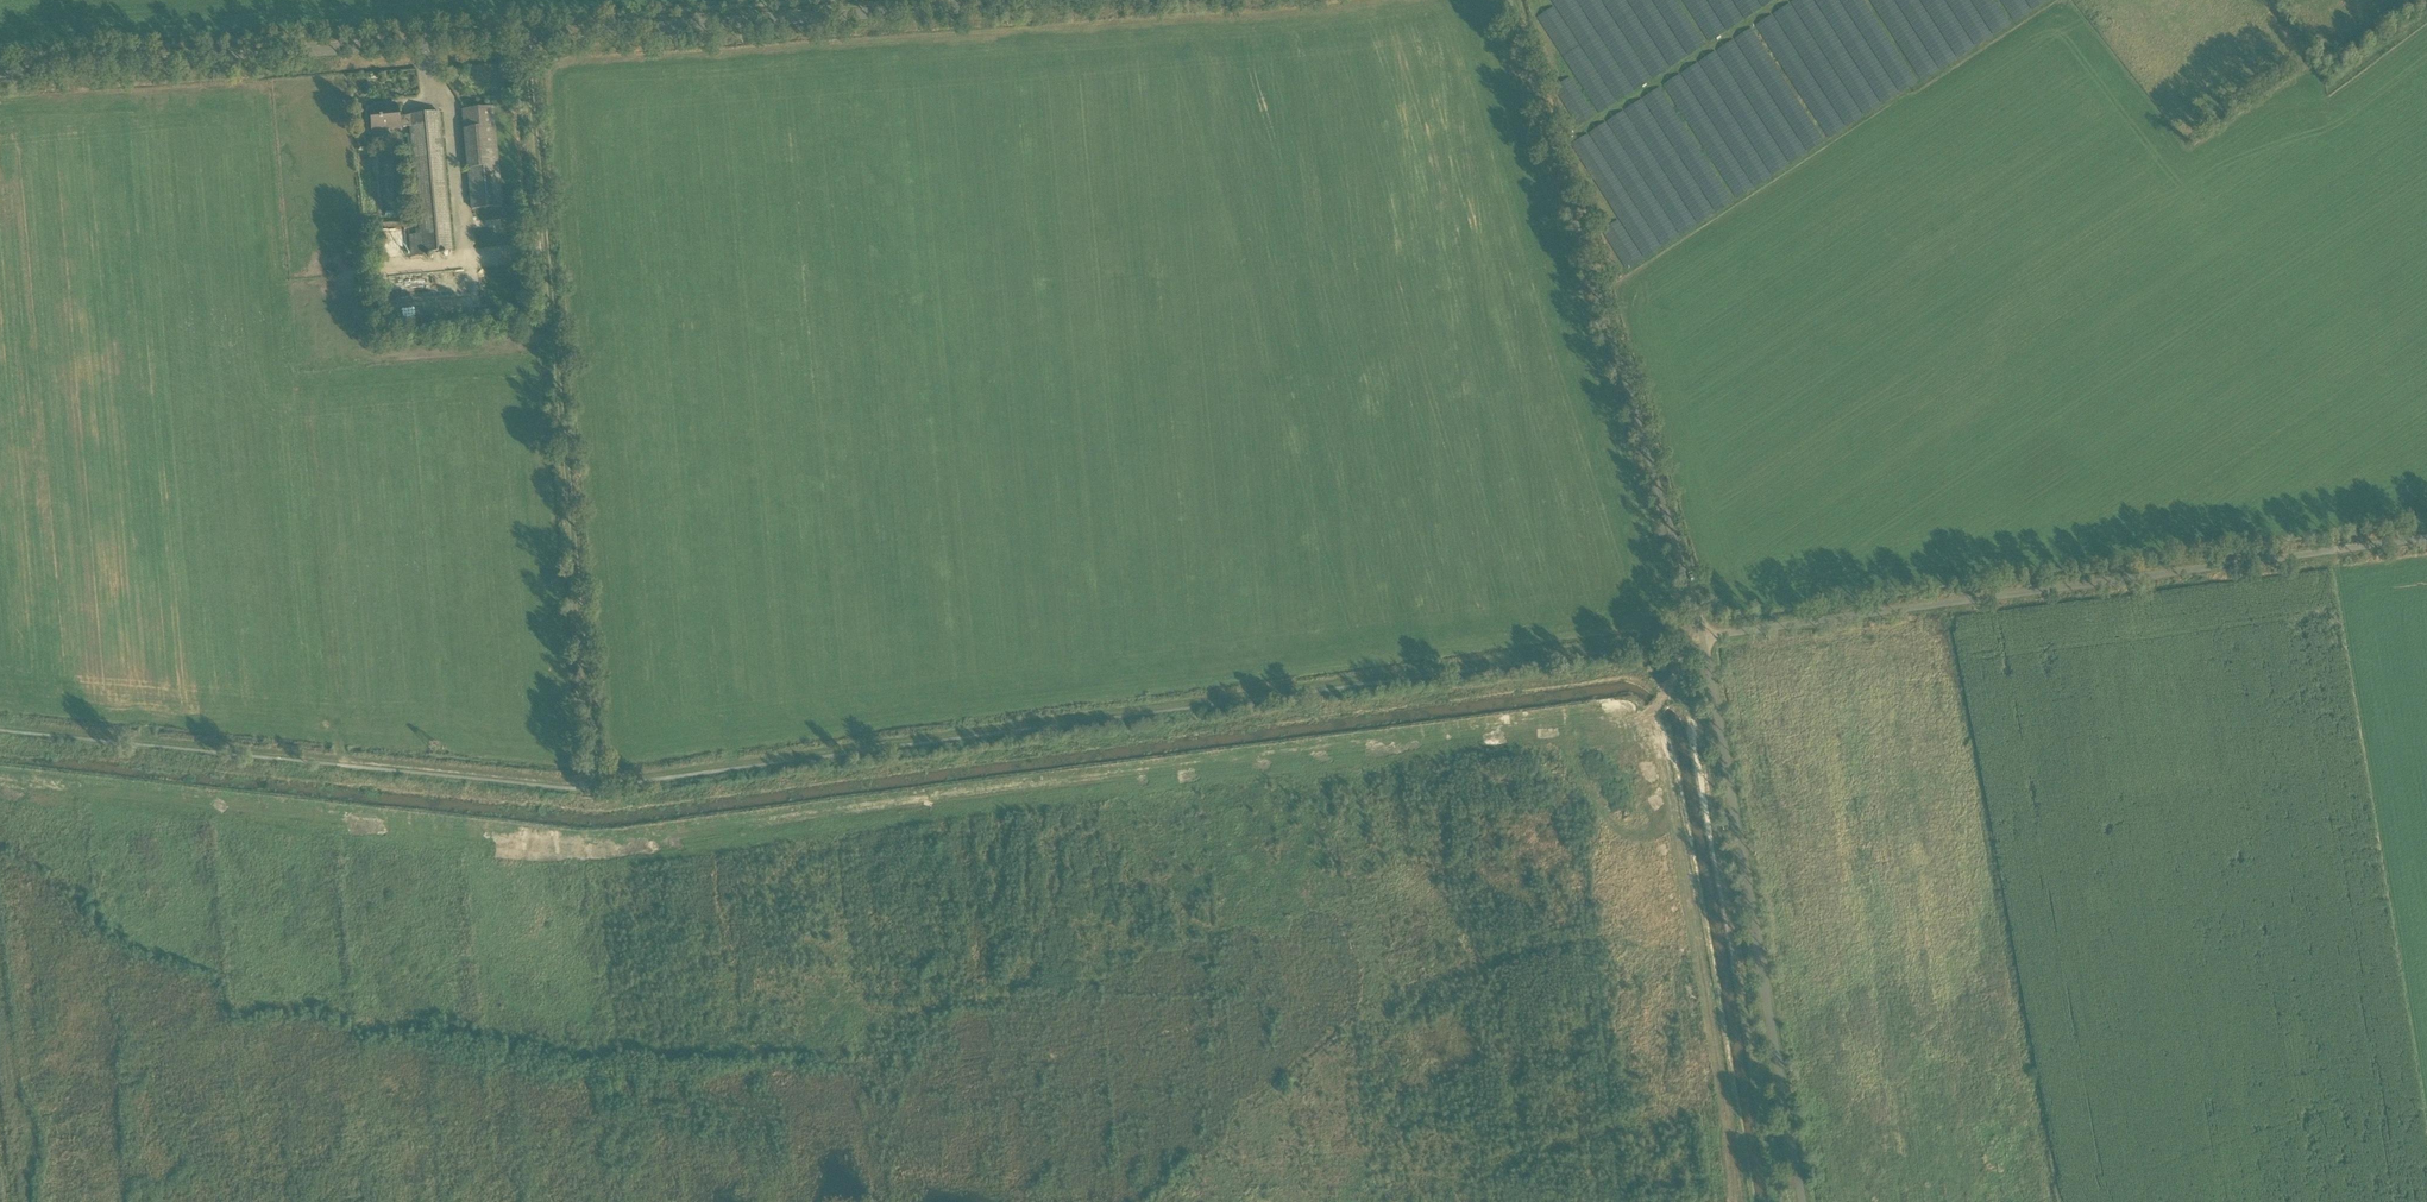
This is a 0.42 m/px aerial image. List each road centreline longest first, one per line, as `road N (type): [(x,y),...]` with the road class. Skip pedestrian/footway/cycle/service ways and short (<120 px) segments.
road 1 (track): [(1702,632),(593,781),(0,723)]
road 2 (tertiary): [(0,73),(1070,0)]
road 3 (track): [(528,21),(594,787)]
road 4 (unclassified): [(1704,637),(2426,537)]
road 5 (unclassified): [(1704,637),(1510,0)]
road 6 (unclassified): [(1803,1201),(1704,637)]

